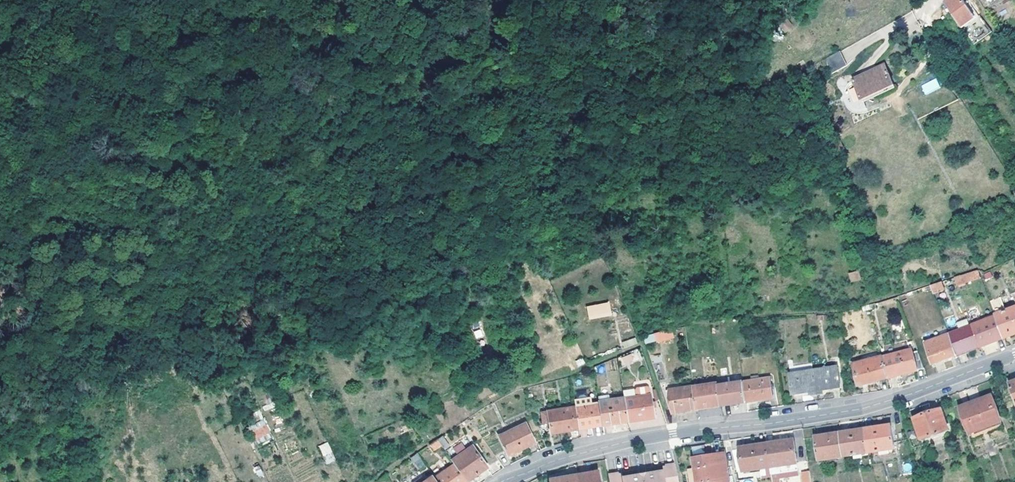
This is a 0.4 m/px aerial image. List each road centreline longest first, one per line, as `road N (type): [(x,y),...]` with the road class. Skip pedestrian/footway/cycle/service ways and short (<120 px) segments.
road 1 (residential): [(513,481),(556,458),(891,403),(1014,360)]

